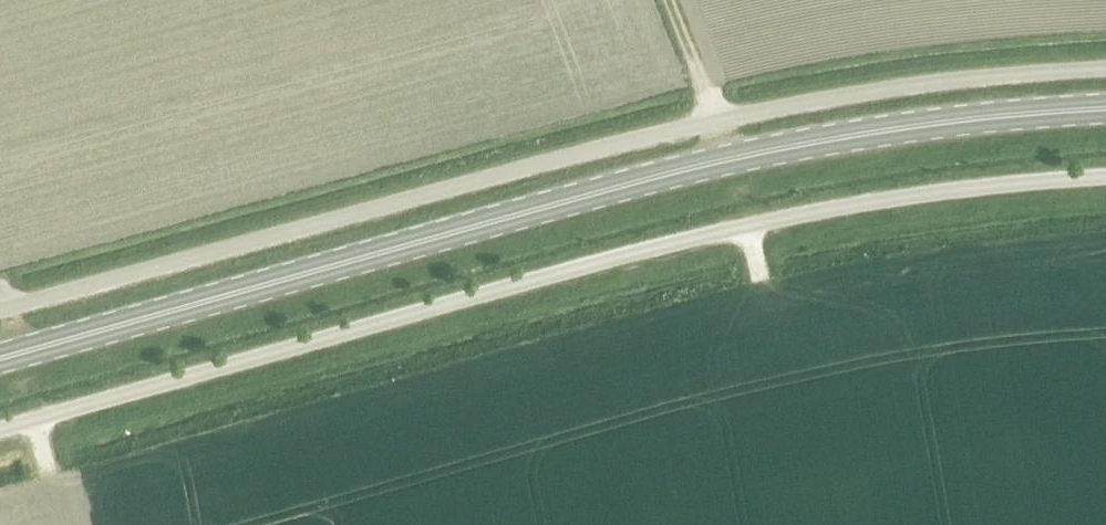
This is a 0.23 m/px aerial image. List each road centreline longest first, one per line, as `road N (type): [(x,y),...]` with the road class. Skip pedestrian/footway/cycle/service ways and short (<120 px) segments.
road 1 (unclassified): [(0,430),(744,226),(914,196),(1105,177)]
road 2 (secondary): [(0,361),(750,158),(909,130),(1105,112)]
road 3 (unclassified): [(1105,69),(899,87),(643,137),(0,310)]

